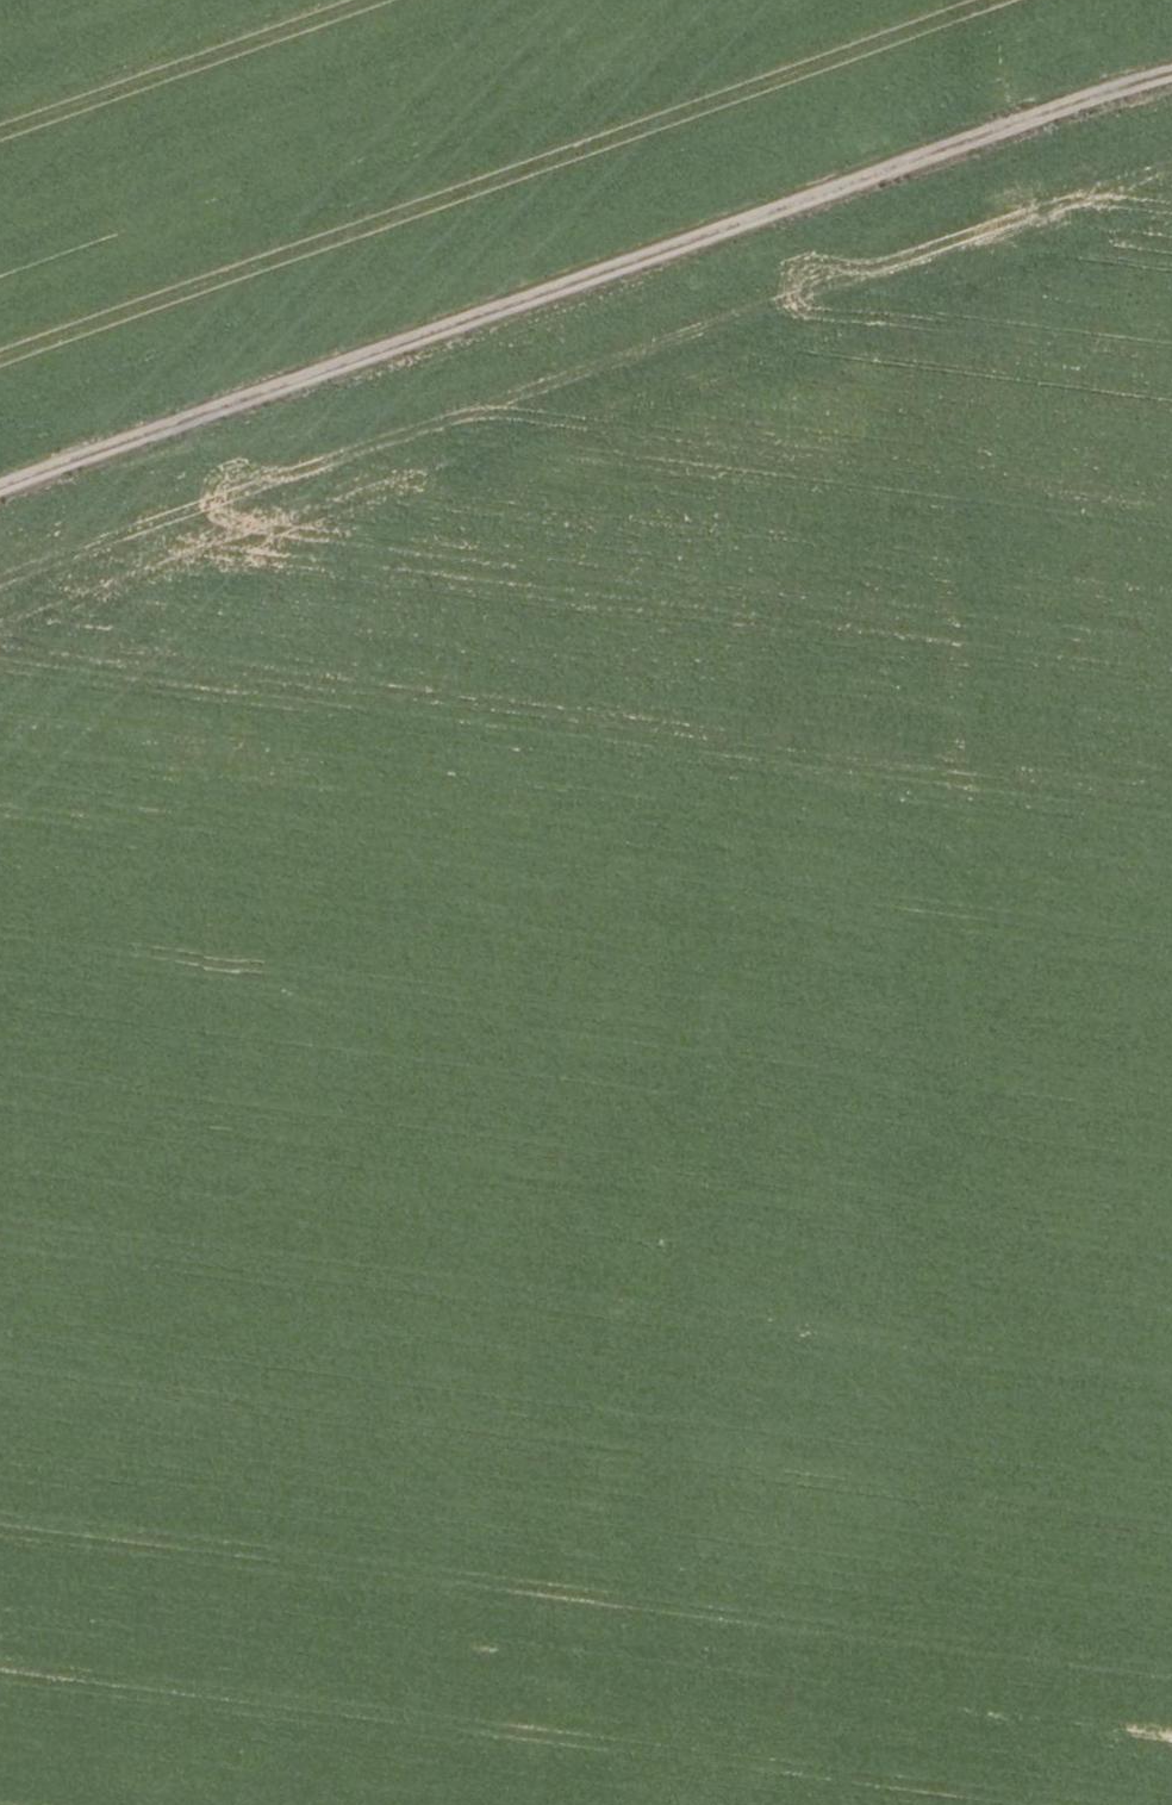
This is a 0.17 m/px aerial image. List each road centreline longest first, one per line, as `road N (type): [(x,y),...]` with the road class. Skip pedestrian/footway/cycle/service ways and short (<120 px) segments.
road 1 (track): [(1171,88),(1124,97),(0,489)]

